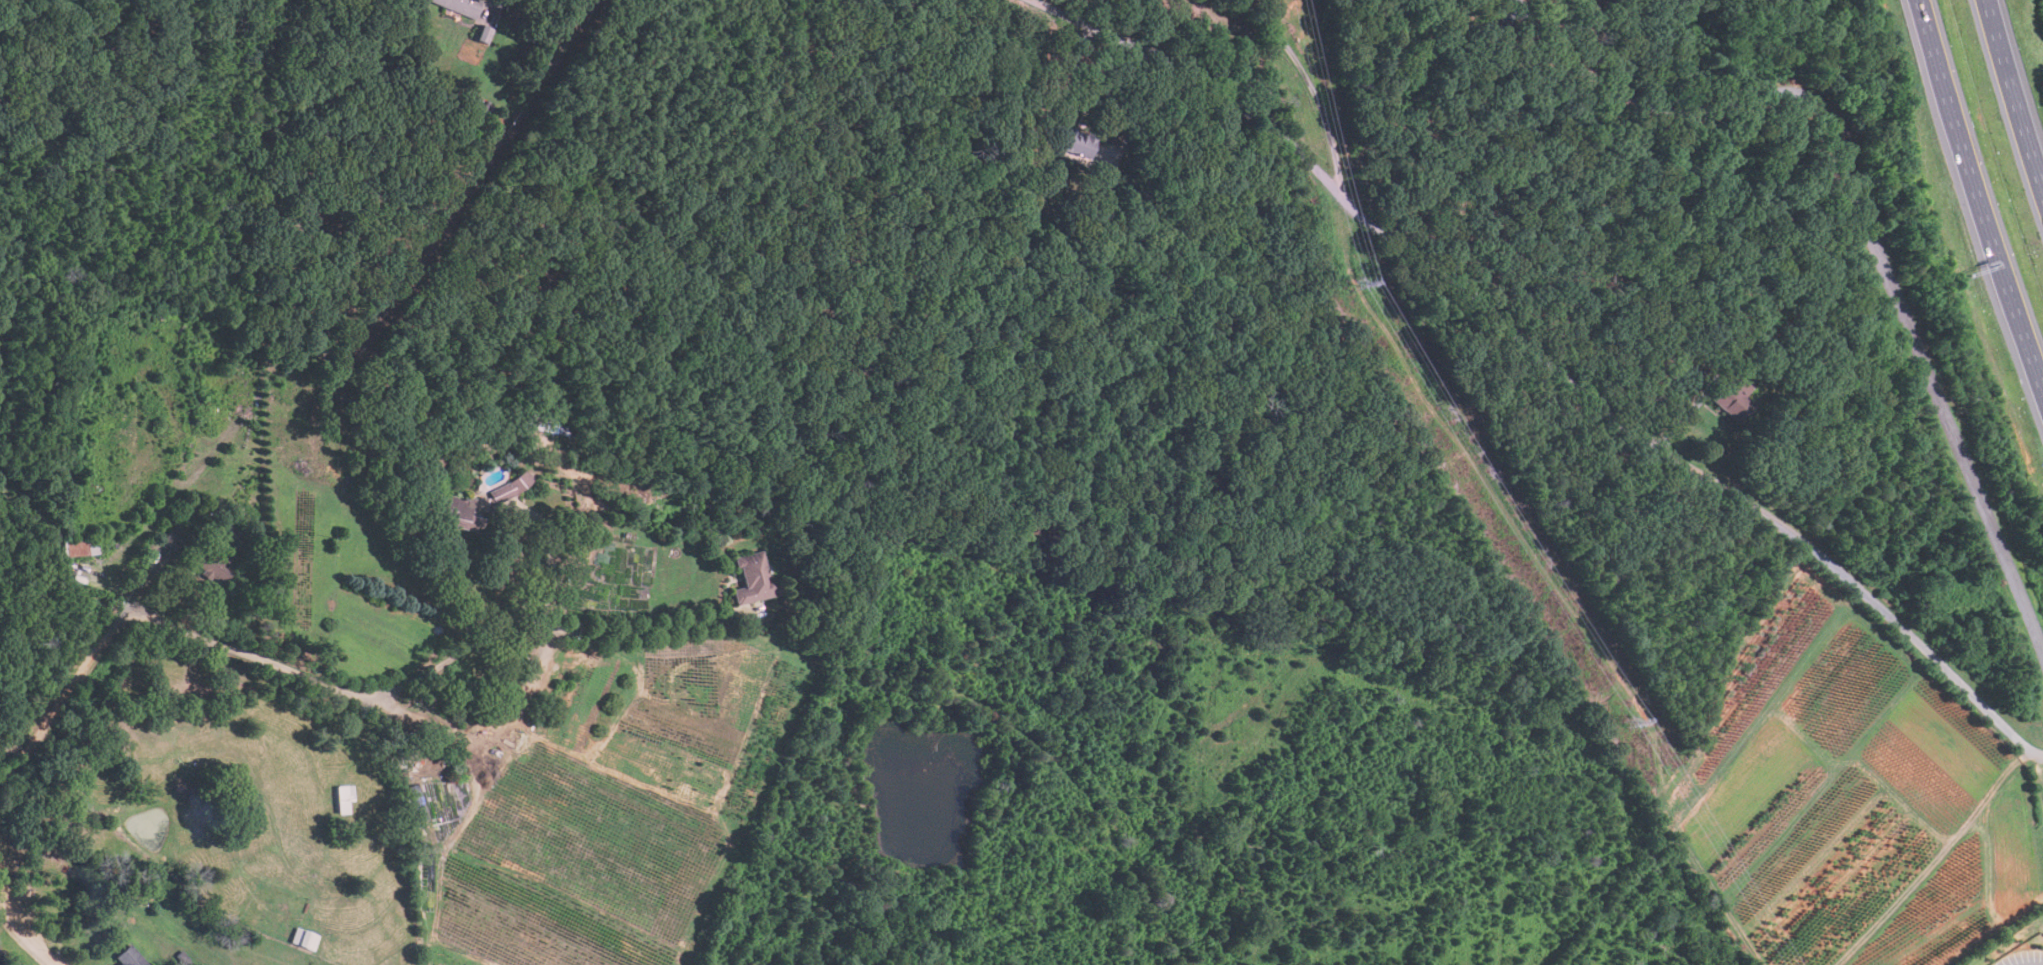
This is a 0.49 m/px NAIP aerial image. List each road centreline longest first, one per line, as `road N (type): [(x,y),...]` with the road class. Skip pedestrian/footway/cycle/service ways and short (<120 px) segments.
road 1 (residential): [(2042,752),(2026,748),(1823,556),(1623,420),(1454,276),(1367,220),(1234,100),(1165,56),(1035,0)]
road 2 (motorway): [(1920,0),(2042,385)]
road 3 (residential): [(0,772),(47,721),(120,613)]
road 4 (motorway): [(2042,189),(1988,0)]

